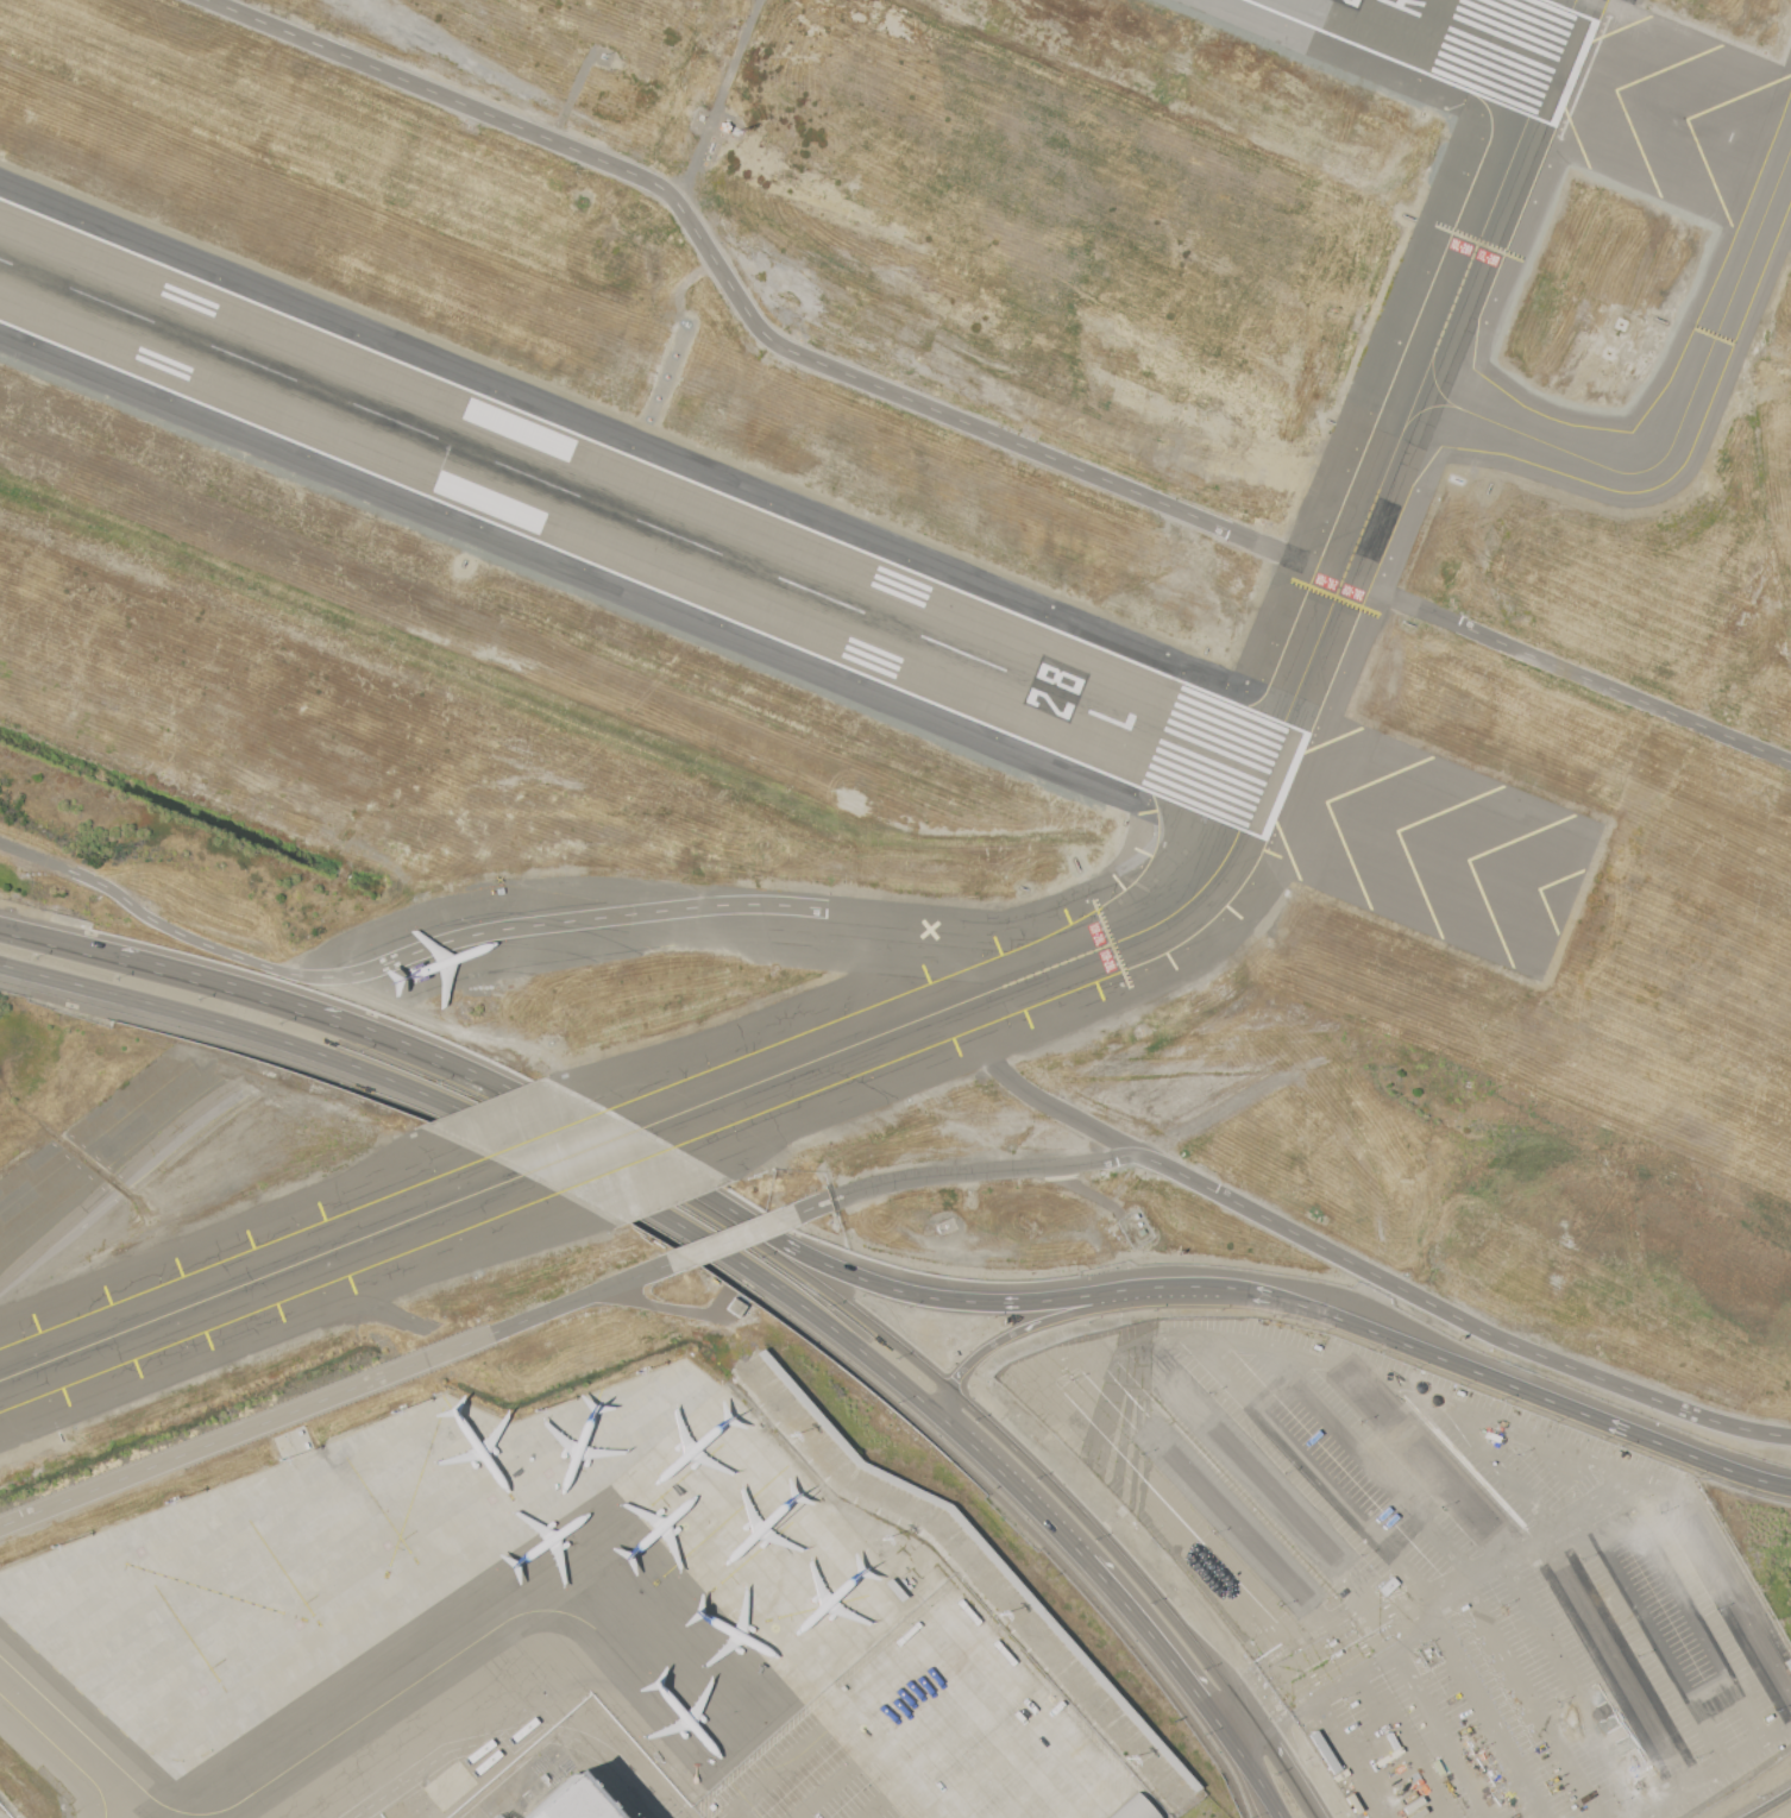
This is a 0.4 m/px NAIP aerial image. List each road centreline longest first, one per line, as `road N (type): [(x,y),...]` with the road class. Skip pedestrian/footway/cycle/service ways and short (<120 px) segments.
road 1 (secondary): [(0,968),(284,1045),(460,1114),(659,1213),(875,1363),(1082,1556)]
road 2 (secondary): [(1242,1706),(1056,1487),(953,1391),(693,1201)]
road 3 (trunk): [(1790,1490),(1305,1308),(1200,1294)]
road 4 (trunk): [(1091,1301),(1019,1307),(899,1295),(693,1201)]
road 5 (secondary): [(693,1201),(510,1097),(339,1026)]
road 6 (trunk): [(1200,1294),(1093,1310),(1003,1346),(953,1391),(959,1434)]
road 7 (secondary): [(339,1026),(117,961)]
road 8 (secondary): [(1082,1556),(1214,1721)]
road 9 (secondary): [(1316,1817),(1242,1706)]

